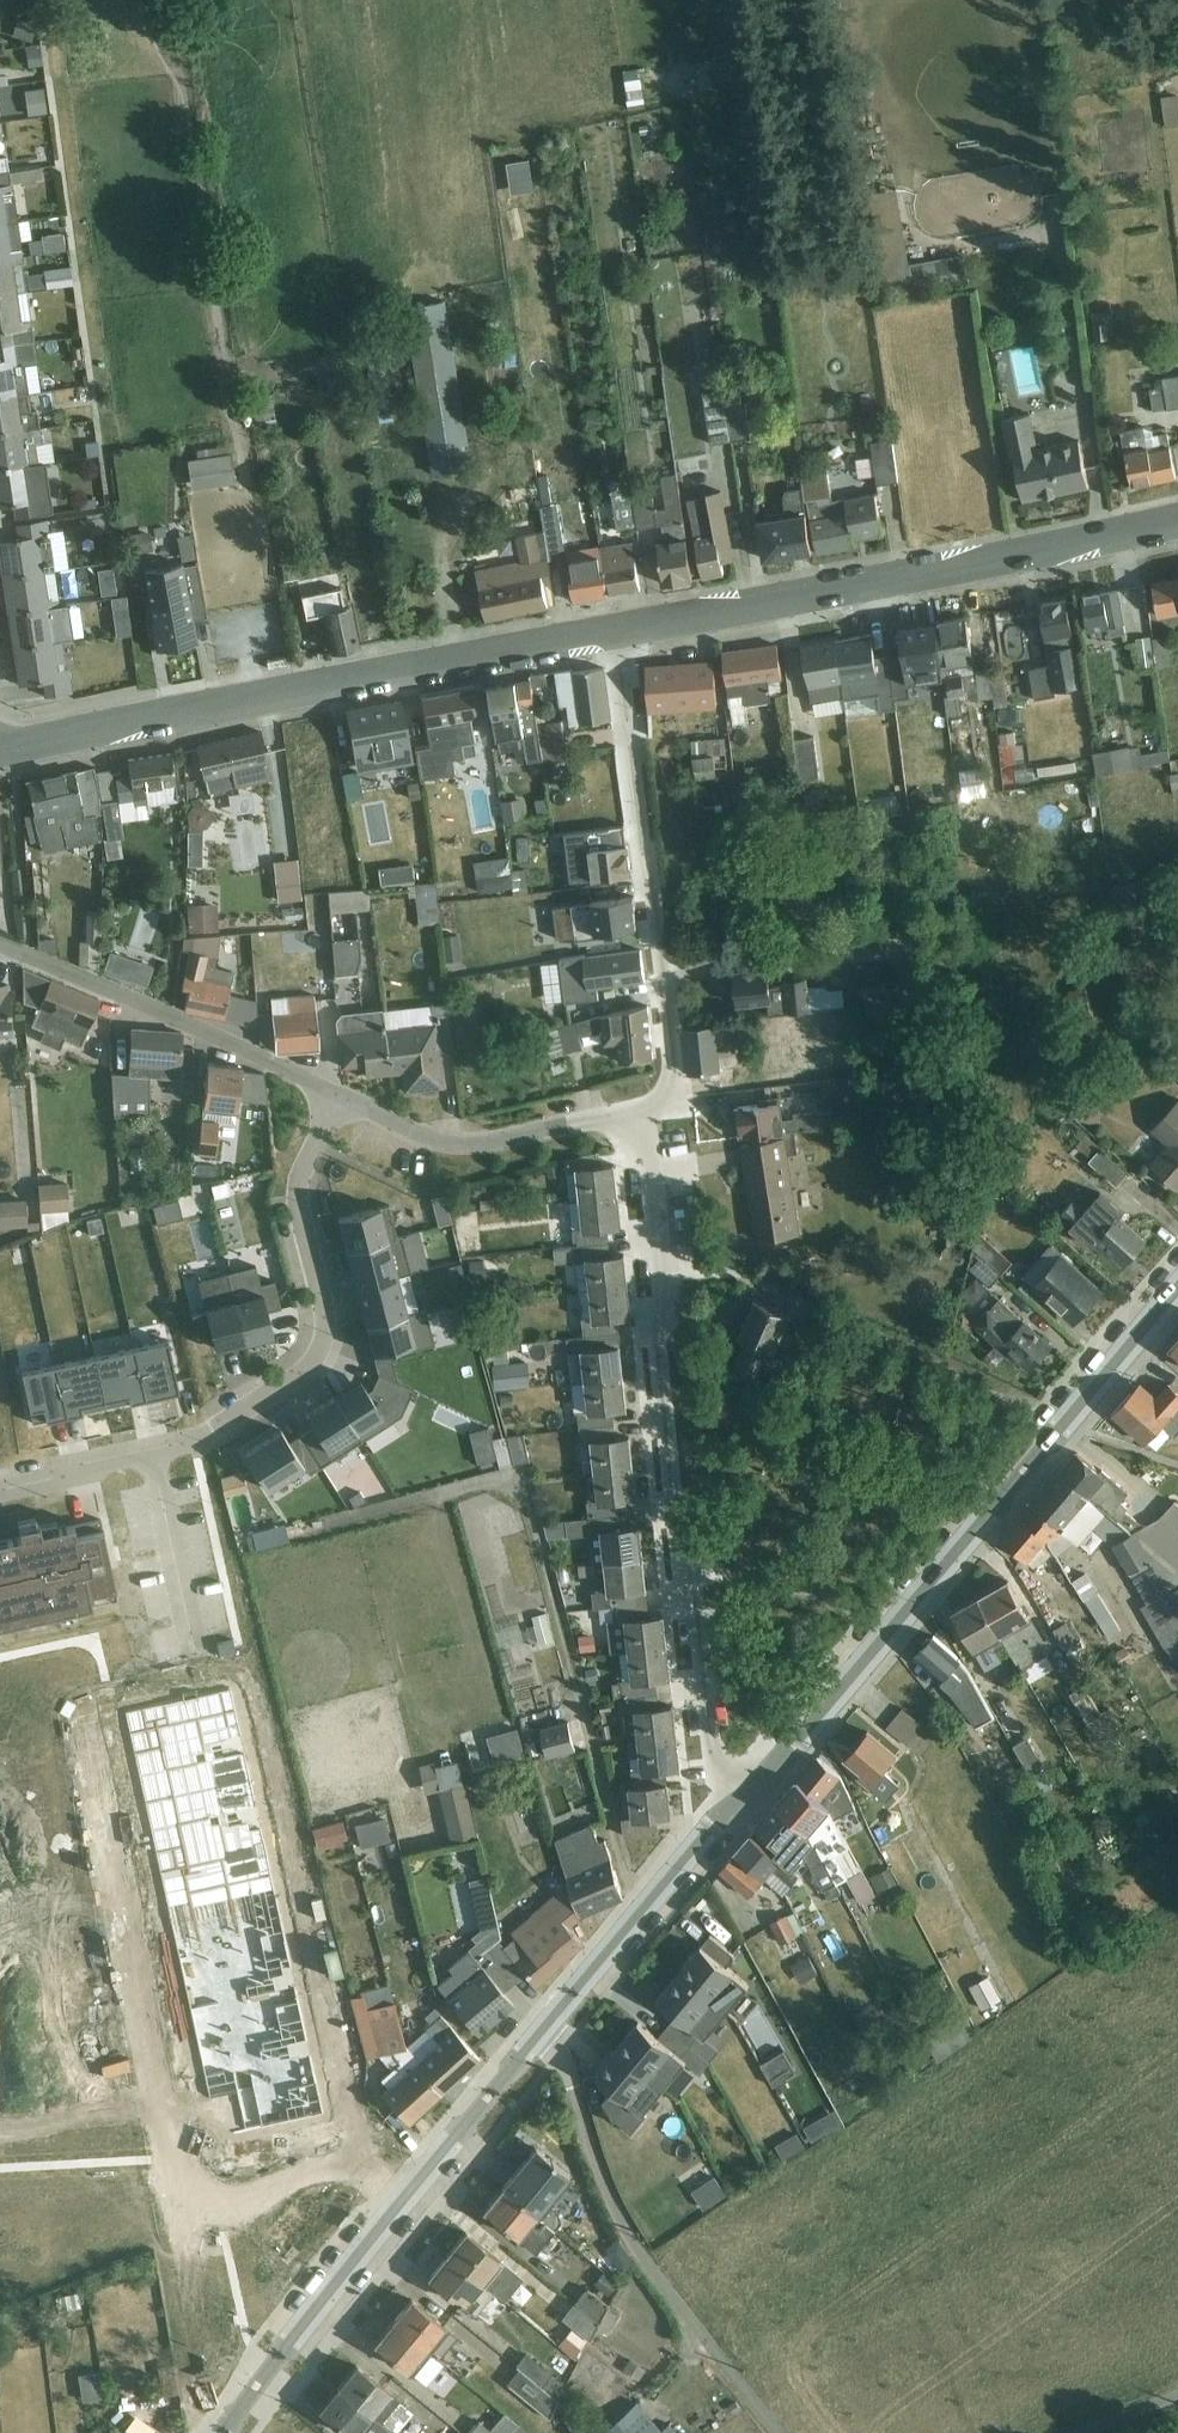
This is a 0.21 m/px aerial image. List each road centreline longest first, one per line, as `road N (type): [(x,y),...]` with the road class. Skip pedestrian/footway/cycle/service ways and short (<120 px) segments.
road 1 (residential): [(643,1113),(715,1762),(737,1799)]
road 2 (tertiary): [(737,1799),(1062,1416),(1177,1299)]
road 3 (tertiary): [(0,749),(619,628)]
road 4 (unknown): [(400,2201),(360,2154),(240,1640)]
road 5 (tertiary): [(619,628),(1177,523)]
road 6 (tertiary): [(224,2432),(416,2178),(555,2017)]
road 7 (residential): [(643,1113),(665,1091),(667,1051),(619,628)]
road 8 (residential): [(555,2017),(594,2148),(643,2252),(780,2432)]
road 9 (residential): [(338,1098),(304,1169),(319,1343),(306,1366),(213,1423)]
road 10 (residential): [(338,1098),(0,947)]
road 11 (residential): [(643,1113),(489,1147),(451,1145),(338,1098)]
road 12 (tertiary): [(555,2017),(737,1799)]
road 13 (residential): [(0,1486),(194,1439),(213,1423)]
road 14 (unknown): [(360,2154),(204,2163)]
road 15 (unknown): [(246,1662),(107,1694)]

